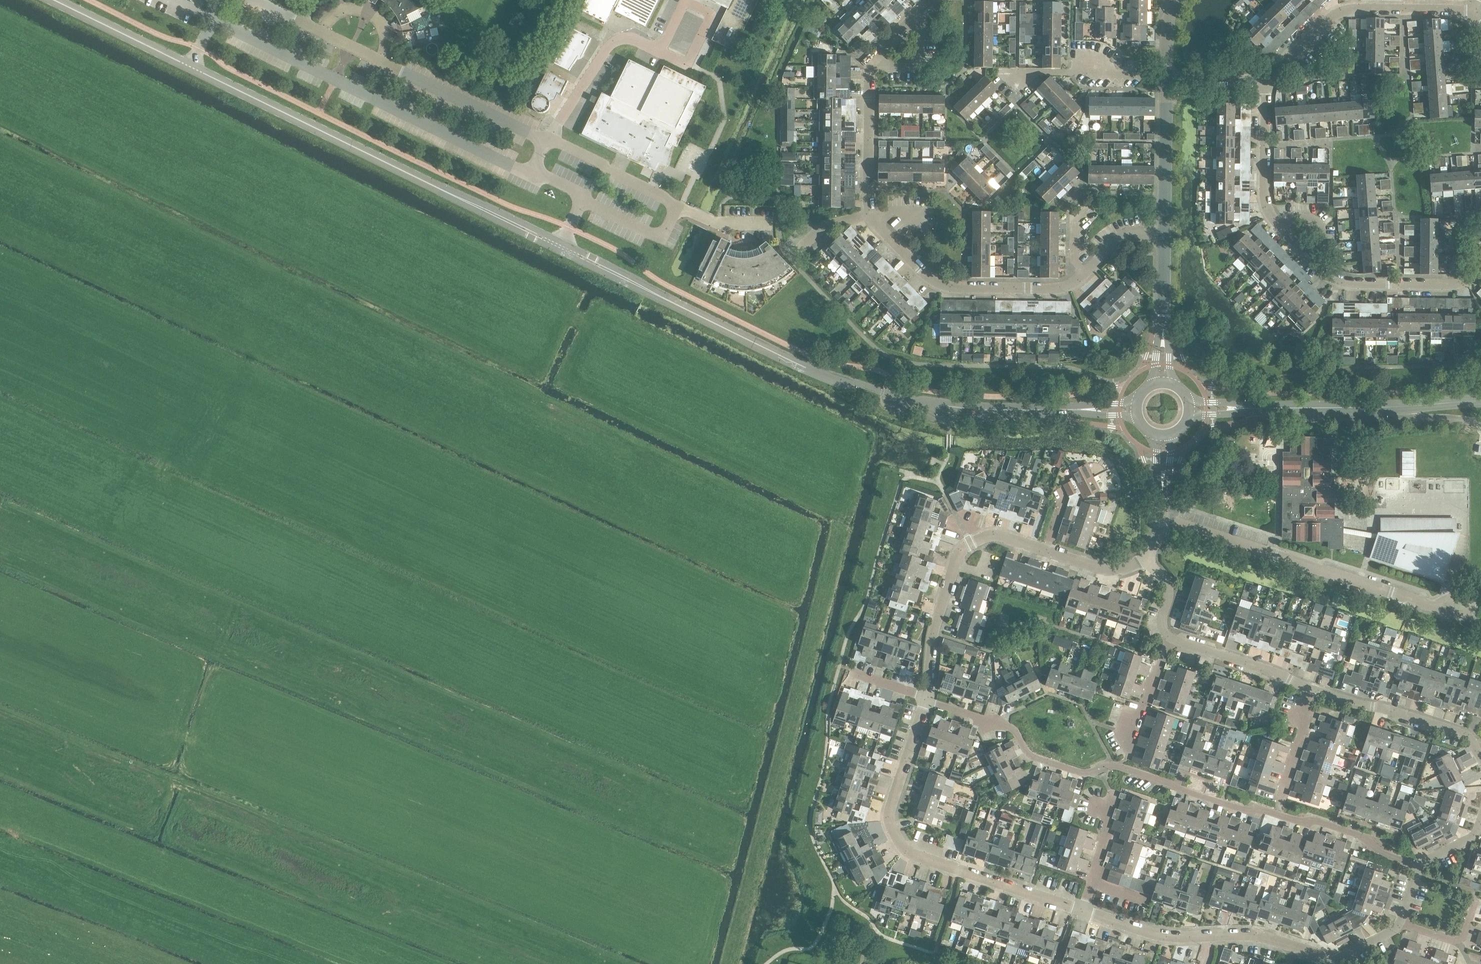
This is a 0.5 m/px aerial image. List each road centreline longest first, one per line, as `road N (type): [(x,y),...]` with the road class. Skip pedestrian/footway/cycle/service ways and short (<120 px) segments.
road 1 (tertiary): [(561,248),(832,378),(903,399),(973,409),(1135,408)]
road 2 (tertiary): [(52,0),(561,248)]
road 3 (residential): [(1418,865),(1316,820),(1241,809),(1114,766),(1084,773),(1034,758),(1011,728),(927,699)]
road 4 (residential): [(1266,81),(1268,210),(1326,273),(1348,283),(1460,283),(1480,268)]
road 5 (residential): [(1083,910),(903,847),(890,811),(927,699)]
road 6 (residential): [(1163,235),(1120,239),(1056,289),(945,286),(871,215)]
road 7 (residential): [(1162,519),(1434,607),(1461,604)]
road 8 (tertiary): [(1480,401),(1190,409)]
road 9 (residential): [(927,699),(933,628),(964,547),(1000,535),(1048,552)]
road 10 (residential): [(871,215),(870,66),(930,0)]
road 11 (residential): [(1474,11),(1346,10),(1266,81)]
road 12 (residential): [(1294,945),(1242,934),(1174,936),(1083,910)]
road 13 (residential): [(1478,751),(1458,732),(1310,689)]
road 14 (residential): [(545,142),(613,43),(635,39),(660,50)]
road 15 (residential): [(1163,235),(1165,79)]
road 16 (residential): [(1310,689),(1169,637)]
road 17 (residential): [(1015,75),(1165,79)]
road 18 (residential): [(545,142),(599,161),(677,207)]
road 19 (residential): [(1163,382),(1163,235)]
road 20 (residential): [(1169,637),(1147,704),(1131,721),(1127,753)]

